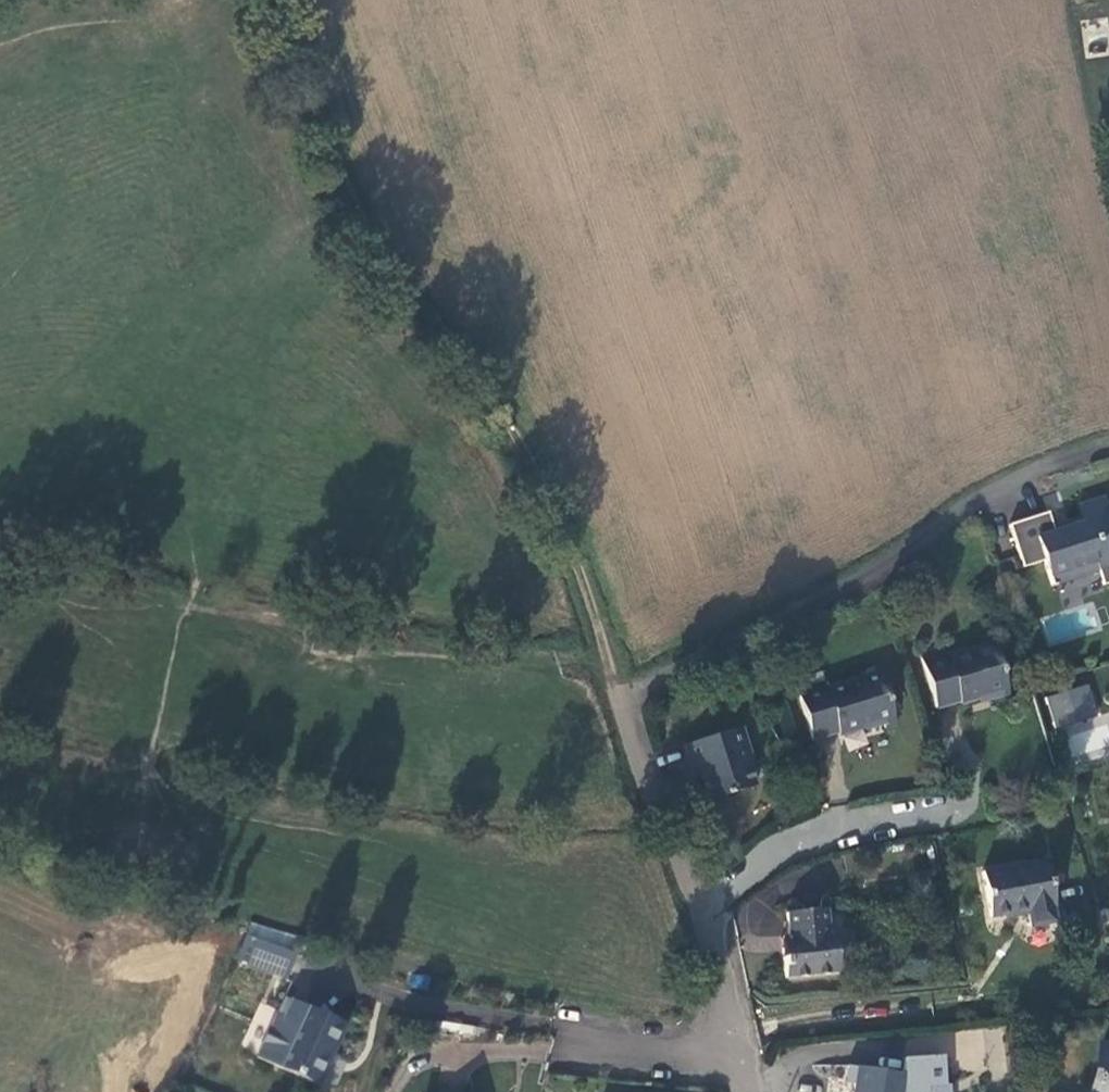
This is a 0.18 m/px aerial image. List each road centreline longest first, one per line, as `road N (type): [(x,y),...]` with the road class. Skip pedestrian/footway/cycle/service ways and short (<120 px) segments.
road 1 (track): [(284,0),(356,232),(388,284),(472,374),(521,449),(580,570),(606,662),(624,691)]
road 2 (residential): [(659,696),(669,680),(868,580),(1035,476),(1108,446)]
road 3 (residential): [(741,1054),(650,1053),(391,998)]
road 4 (residential): [(712,883),(823,829),(967,797)]
road 5 (residential): [(712,883),(659,696)]
road 6 (residential): [(741,1054),(712,883)]

